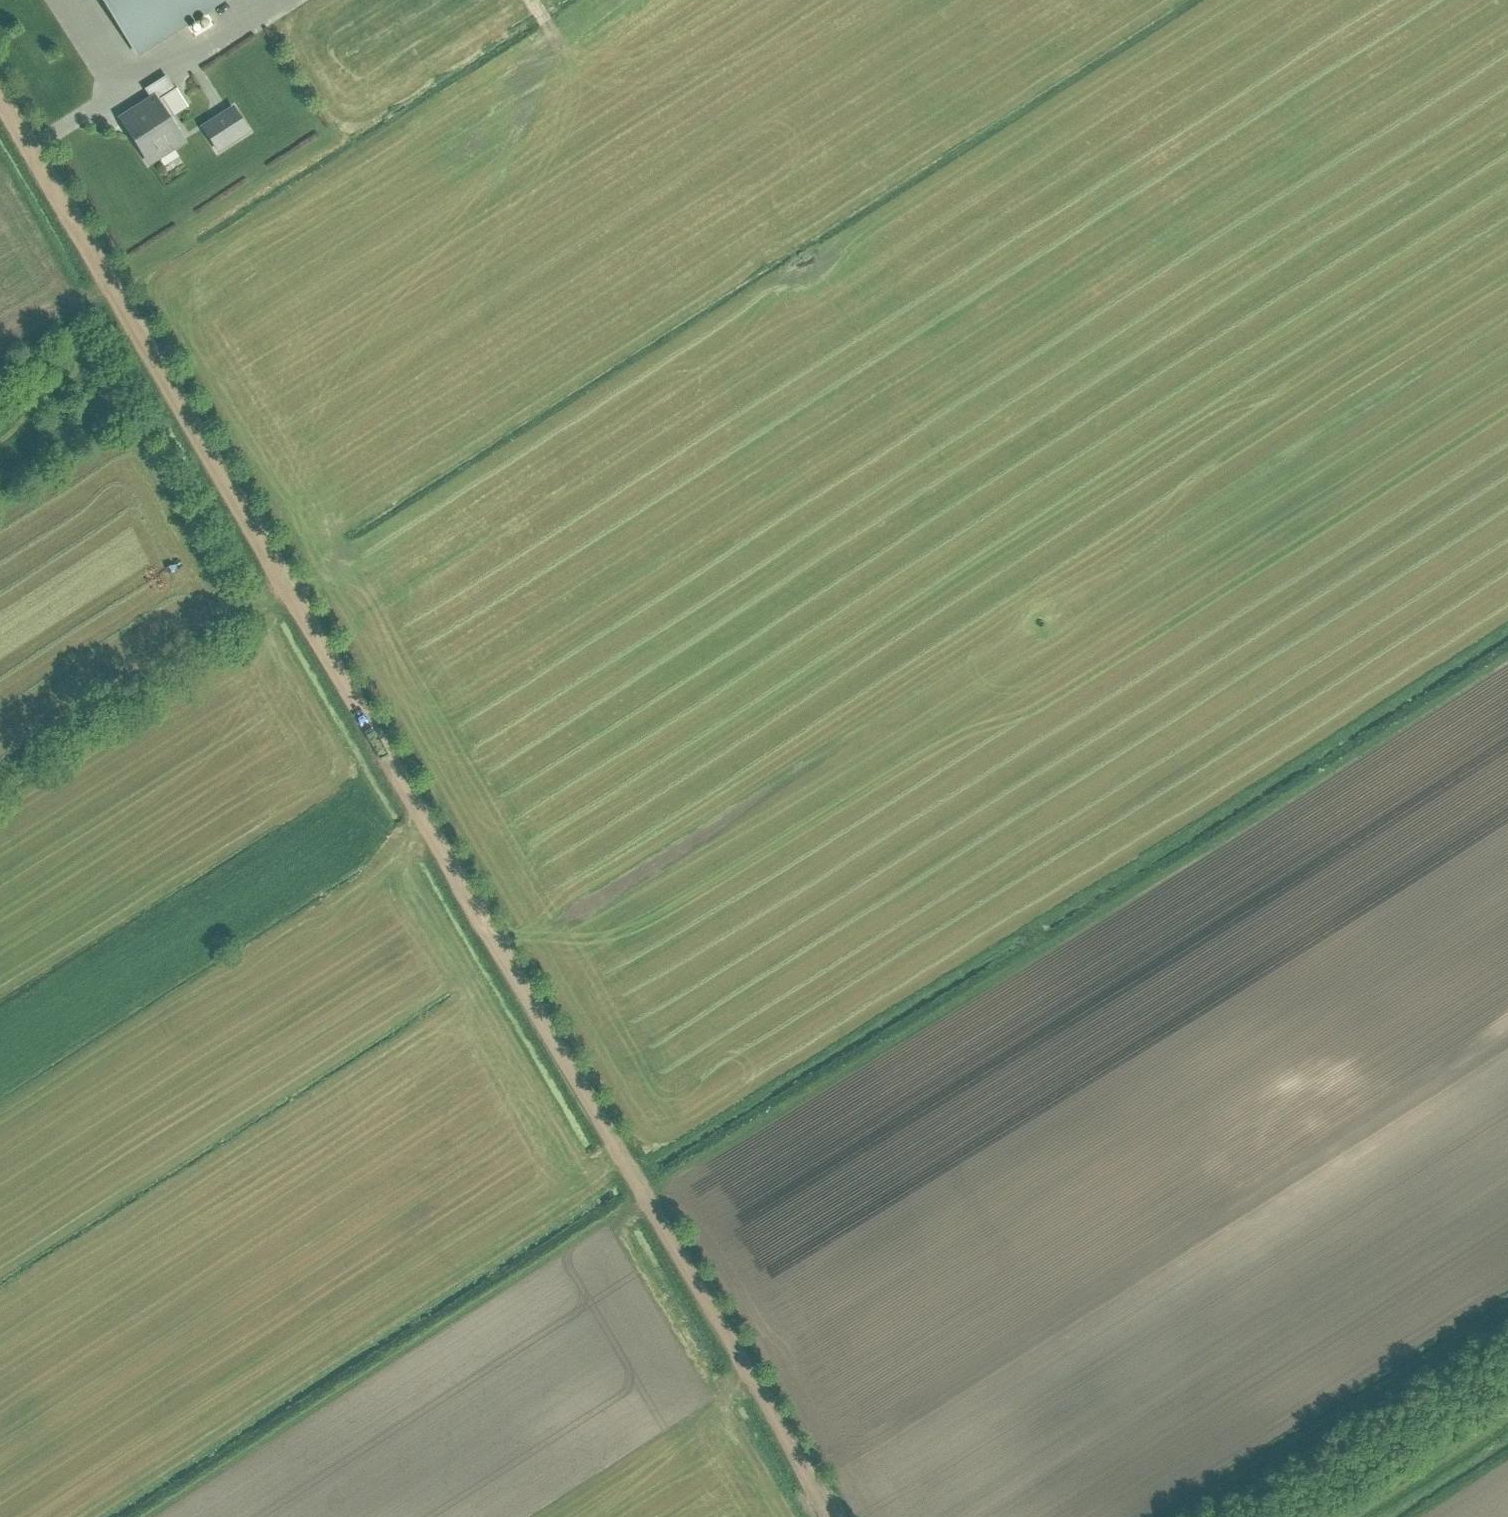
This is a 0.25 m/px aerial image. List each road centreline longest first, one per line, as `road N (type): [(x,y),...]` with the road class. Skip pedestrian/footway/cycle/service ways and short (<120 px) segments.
road 1 (track): [(0,98),(832,1516)]
road 2 (track): [(0,780),(291,594)]

